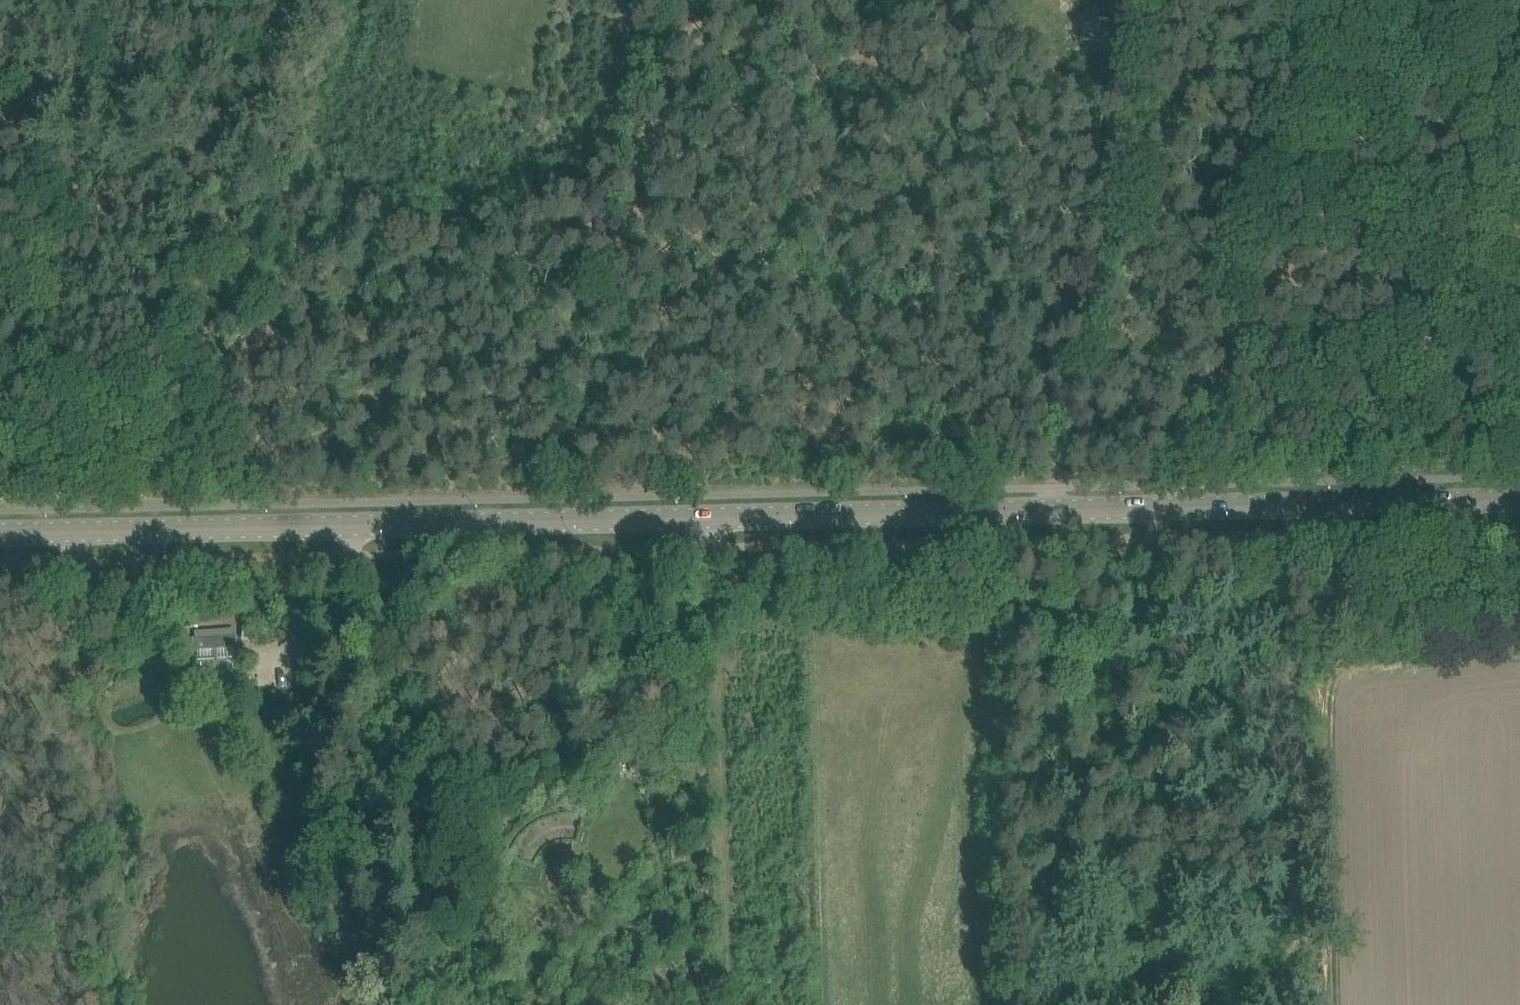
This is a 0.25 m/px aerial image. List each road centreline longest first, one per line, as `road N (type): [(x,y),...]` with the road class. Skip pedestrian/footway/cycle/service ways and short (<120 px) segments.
road 1 (tertiary): [(0,534),(1519,500)]

